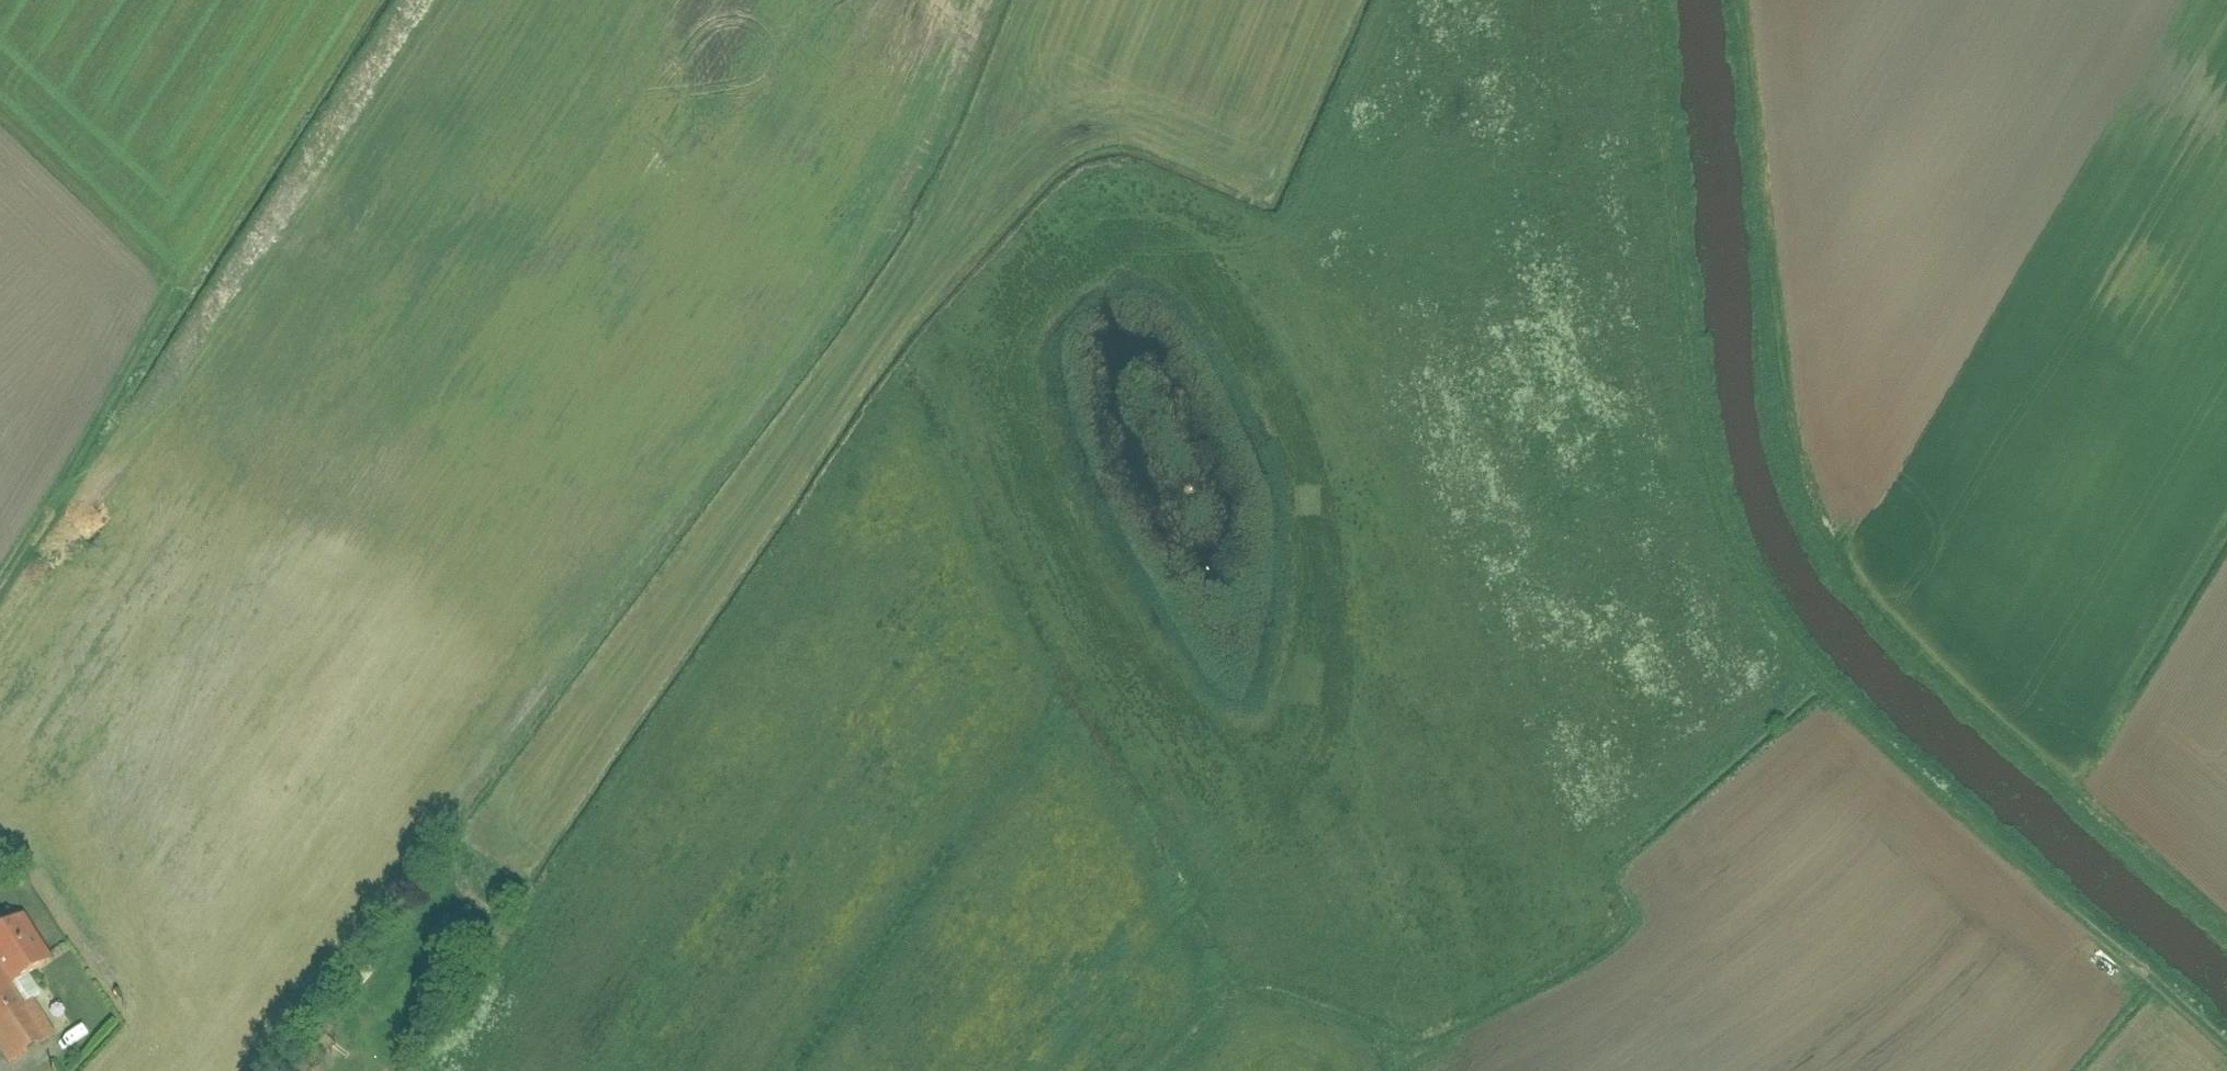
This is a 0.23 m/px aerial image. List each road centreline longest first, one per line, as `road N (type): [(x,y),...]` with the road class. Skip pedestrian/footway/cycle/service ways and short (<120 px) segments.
road 1 (track): [(2226,929),(1932,677),(1826,554),(1790,470),(1742,0)]

